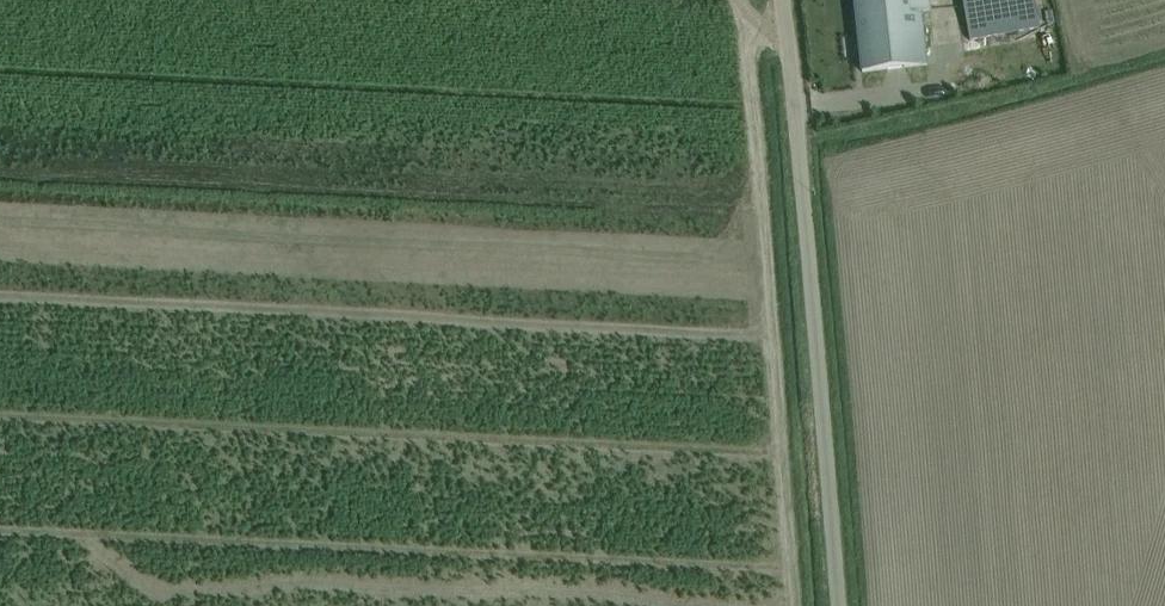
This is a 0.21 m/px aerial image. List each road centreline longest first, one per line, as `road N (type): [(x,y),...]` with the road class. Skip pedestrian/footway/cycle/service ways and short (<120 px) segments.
road 1 (unclassified): [(835,605),(781,0)]

